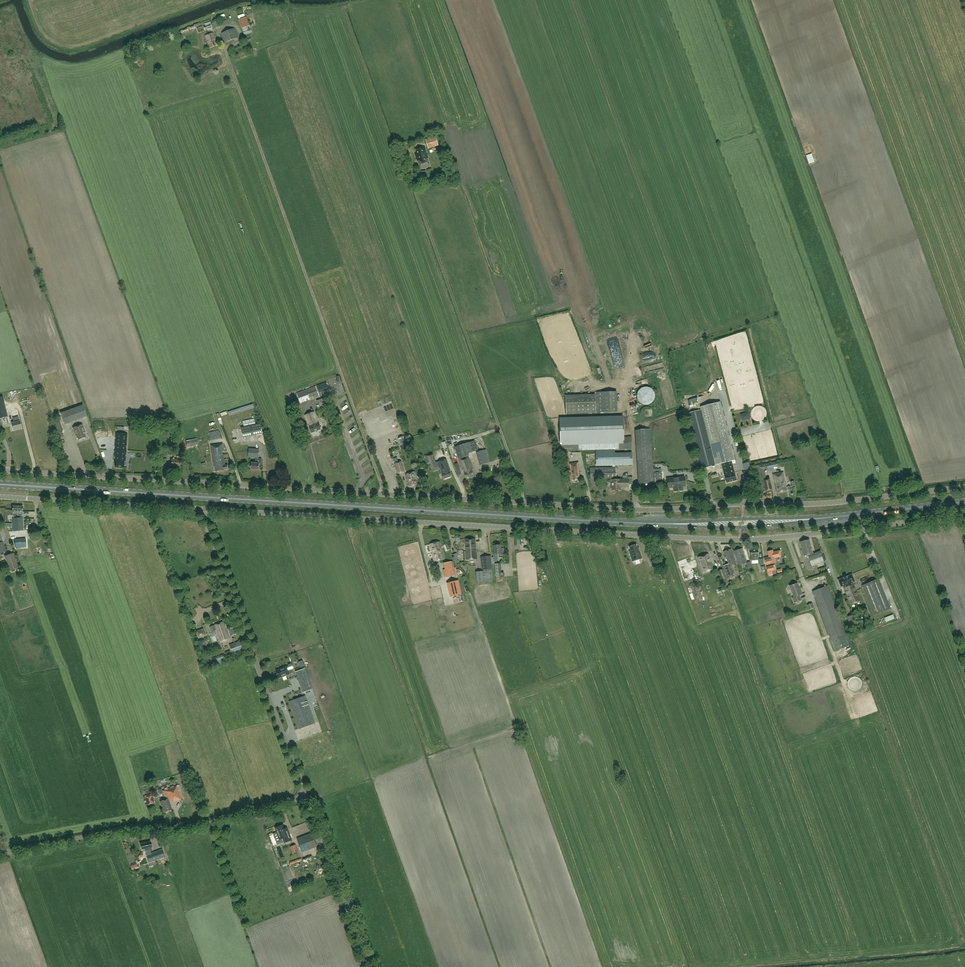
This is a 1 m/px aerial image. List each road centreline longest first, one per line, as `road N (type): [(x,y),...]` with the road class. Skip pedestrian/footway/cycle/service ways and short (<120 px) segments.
road 1 (unclassified): [(742,503),(635,509),(0,470)]
road 2 (primary): [(673,524),(0,484)]
road 3 (unclassified): [(740,540),(203,510)]
road 4 (unclassified): [(0,853),(135,828),(182,829),(307,797)]
road 5 (unclassified): [(307,797),(203,510)]
road 6 (unclassified): [(740,540),(964,515)]
road 7 (unclassified): [(742,503),(826,504),(964,487)]
road 8 (unclassified): [(203,510),(0,497)]
road 9 (unclassified): [(368,966),(307,797)]
road 10 (primary): [(810,519),(964,502)]
road 11 (primary): [(673,524),(810,519)]
road 12 (primary): [(810,519),(673,524)]

